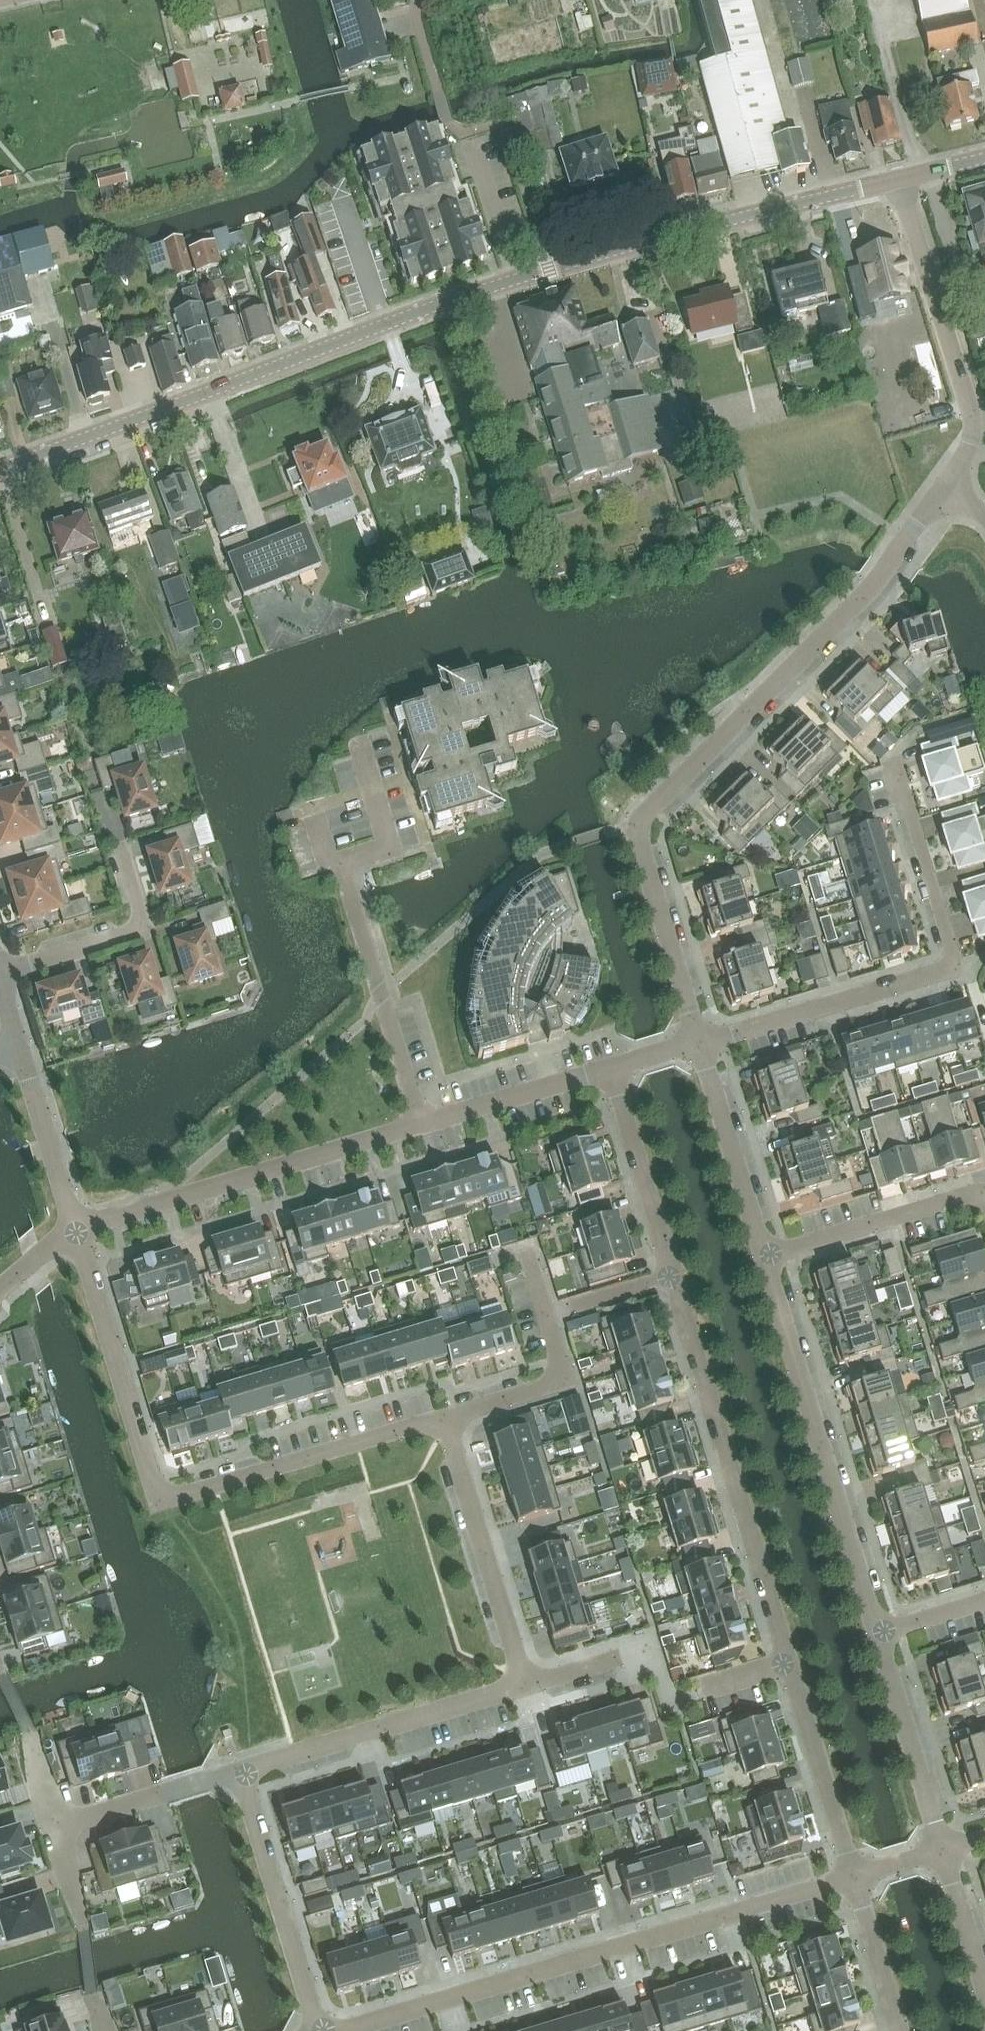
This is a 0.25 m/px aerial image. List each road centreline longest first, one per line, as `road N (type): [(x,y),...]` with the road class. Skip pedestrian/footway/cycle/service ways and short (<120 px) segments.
road 1 (tertiary): [(0,467),(514,280),(901,177)]
road 2 (residential): [(672,1275),(852,1876)]
road 3 (residential): [(76,1227),(150,1479),(165,1496),(444,1417)]
road 4 (residential): [(877,579),(639,824),(700,1041)]
road 5 (residential): [(340,2030),(852,1876)]
road 6 (residential): [(700,1041),(952,962),(894,766)]
road 7 (residential): [(763,1255),(877,1632)]
road 8 (residential): [(76,1227),(419,1124)]
road 9 (residential): [(901,177),(975,427),(945,490)]
road 10 (residential): [(240,1771),(526,1684)]
road 11 (residential): [(526,1684),(444,1417)]
road 12 (residential): [(319,2030),(240,1771)]
road 13 (residential): [(419,1124),(347,872)]
road 14 (residential): [(763,1255),(961,1196),(984,1204)]
road 15 (residential): [(0,971),(138,925),(120,844)]
road 16 (residential): [(877,1632),(943,1849)]
road 17 (residential): [(700,1041),(763,1255)]
road 18 (residential): [(610,1067),(672,1275)]
road 19 (residential): [(419,1124),(610,1067)]
road 20 (residential): [(444,1417),(565,1380),(545,1314)]
road 21 (residential): [(52,1824),(240,1771)]
road 22 (residential): [(20,1045),(76,1227)]
road 23 (residential): [(852,1876),(900,2030)]
road 24 (residential): [(943,1849),(984,1989)]
road 25 (residential): [(672,1275),(545,1314)]

